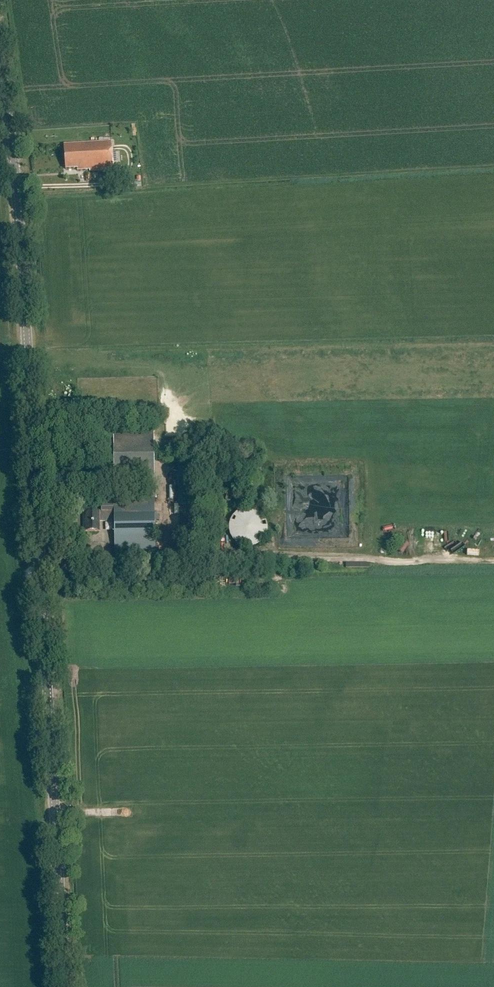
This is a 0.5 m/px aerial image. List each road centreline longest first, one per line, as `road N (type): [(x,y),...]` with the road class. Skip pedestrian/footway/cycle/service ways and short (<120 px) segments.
road 1 (tertiary): [(66,986),(30,394),(0,72)]

